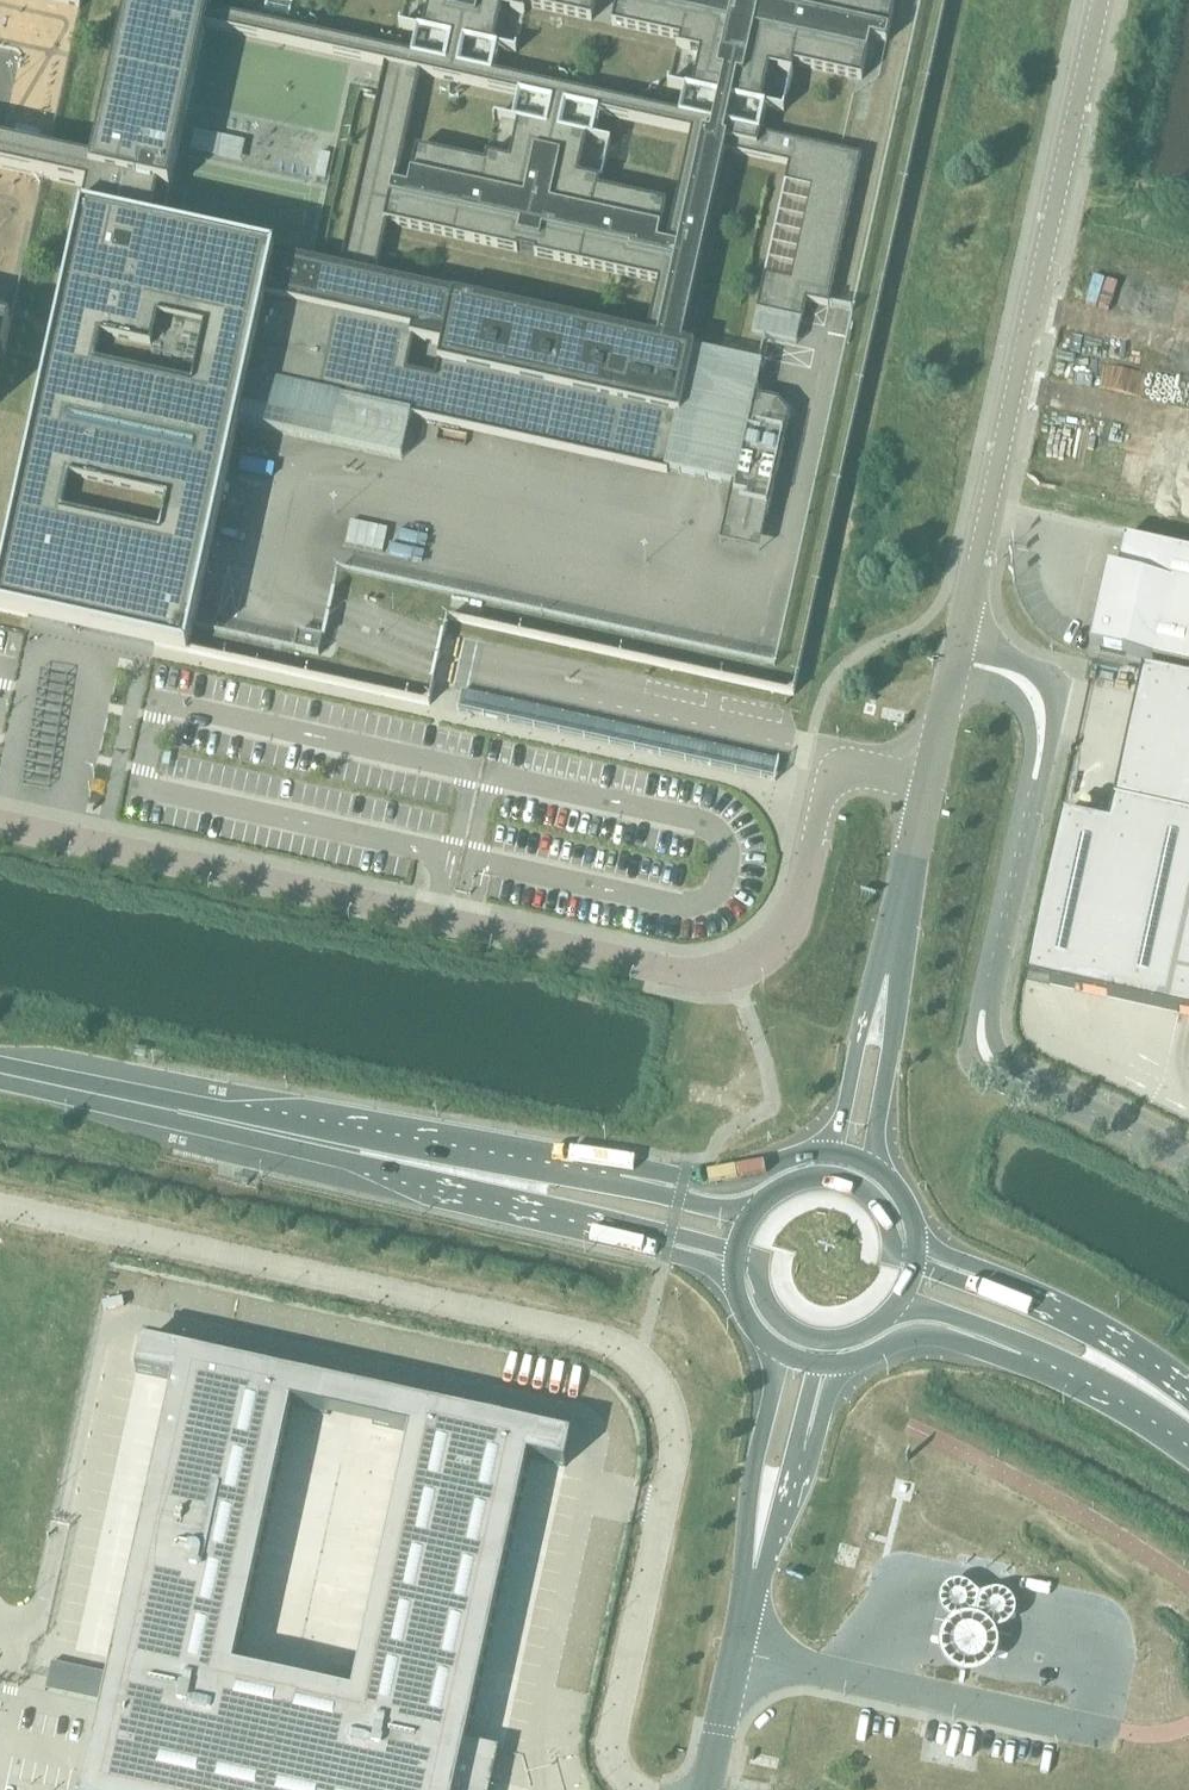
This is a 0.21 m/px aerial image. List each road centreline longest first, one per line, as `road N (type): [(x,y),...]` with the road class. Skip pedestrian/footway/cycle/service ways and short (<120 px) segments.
road 1 (unclassified): [(0,1204),(585,1333),(640,1360),(671,1413),(674,1452),(611,1745),(617,1771),(640,1789)]
road 2 (unclassified): [(0,823),(715,977),(765,956),(791,924),(834,774),(869,767),(929,781)]
road 3 (unclassified): [(961,632),(1099,0)]
road 4 (primary): [(495,1178),(0,1074)]
road 5 (unclassified): [(736,1651),(1090,1730)]
road 6 (unclassified): [(776,1346),(748,1503),(743,1556),(751,1581)]
road 7 (unclassified): [(1032,785),(984,1007)]
road 8 (unclassified): [(1032,785),(1045,770),(1053,731),(1050,682),(961,632)]
road 9 (unclassified): [(885,1176),(875,1142),(898,995),(887,974)]
road 10 (unclassified): [(887,974),(929,781)]
road 11 (primary): [(837,1363),(910,1335),(1021,1354)]
road 12 (unclassified): [(887,974),(870,989),(832,1151)]
road 13 (primary): [(832,1151),(795,1155),(732,1184),(651,1180)]
road 14 (unclassified): [(1026,1084),(1188,1161)]
road 15 (unclassified): [(951,678),(1001,688),(1020,702),(1032,728),(1032,785)]
road 16 (primary): [(651,1180),(552,1164),(495,1178)]
road 17 (primary): [(1136,1379),(1119,1342),(1013,1290)]
road 18 (primary): [(916,1265),(896,1253),(872,1196),(848,1181),(820,1178)]
road 19 (unclassified): [(751,1581),(804,1450)]
road 20 (unclassified): [(706,1789),(736,1651)]
road 21 (primary): [(896,1307),(947,1313),(1003,1335),(1021,1354)]
road 22 (primary): [(495,1178),(543,1213),(617,1231)]
road 23 (primary): [(617,1231),(637,1246),(711,1265),(736,1288)]
road 24 (primary): [(736,1250),(775,1314),(824,1339)]
road 25 (primary): [(617,1231),(647,1228),(736,1250)]
road 26 (unclassified): [(984,1007),(970,1025),(974,1057),(999,1083),(1026,1084)]

